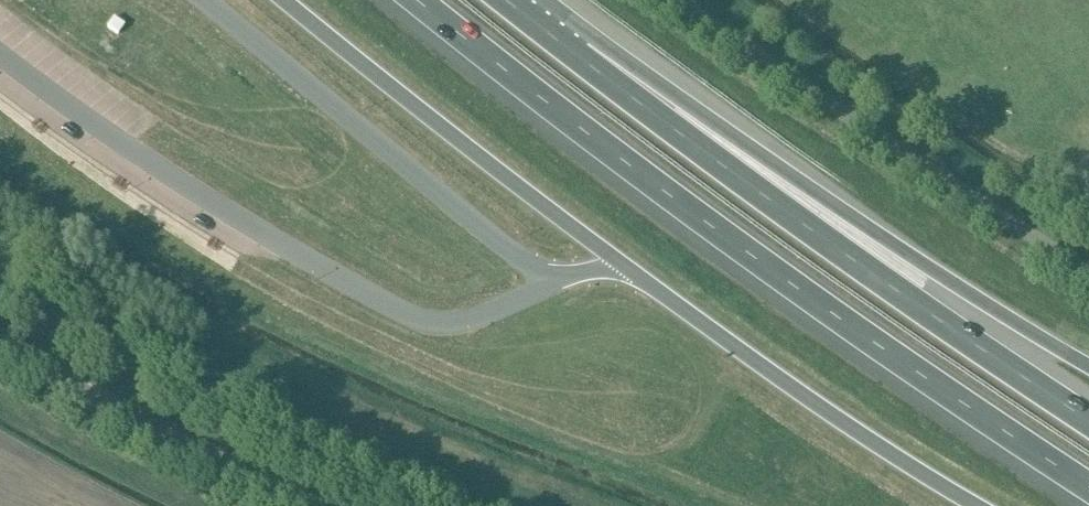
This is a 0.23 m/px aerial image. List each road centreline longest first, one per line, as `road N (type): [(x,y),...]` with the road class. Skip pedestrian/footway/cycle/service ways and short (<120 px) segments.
road 1 (motorway): [(420,0),(847,324),(1088,487)]
road 2 (motorway): [(1088,421),(885,284),(500,0)]
road 3 (motorway): [(1088,372),(857,228),(596,41),(515,0)]
road 4 (unclassified): [(1088,283),(847,126),(678,0)]
road 5 (motorway): [(632,269),(861,434),(978,505)]
road 6 (tertiary): [(314,505),(145,424),(0,340)]

